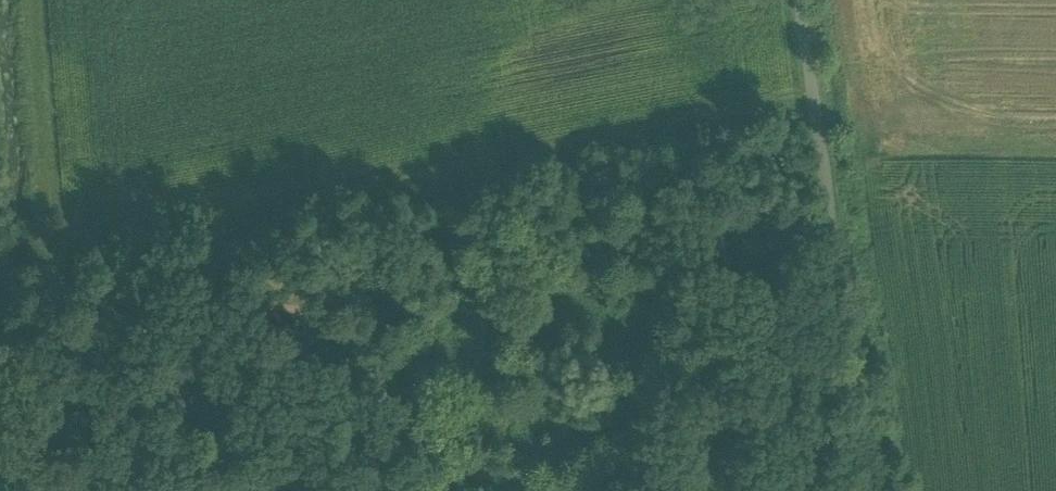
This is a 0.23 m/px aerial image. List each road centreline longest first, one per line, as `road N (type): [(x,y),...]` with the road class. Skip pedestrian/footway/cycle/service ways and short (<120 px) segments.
road 1 (unclassified): [(869,490),(806,0)]

